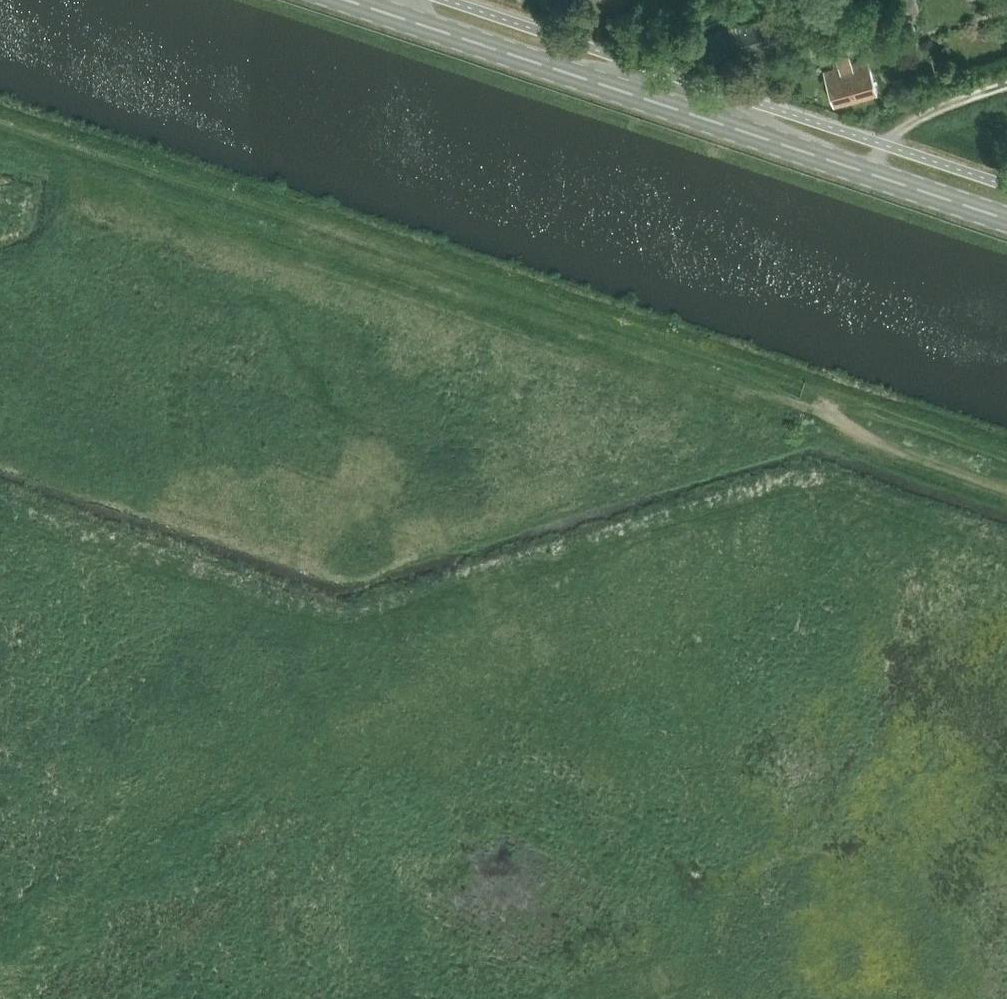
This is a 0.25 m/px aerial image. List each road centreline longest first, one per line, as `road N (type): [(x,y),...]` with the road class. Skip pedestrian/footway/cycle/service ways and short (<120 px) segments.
road 1 (secondary): [(1006,217),(354,0)]

